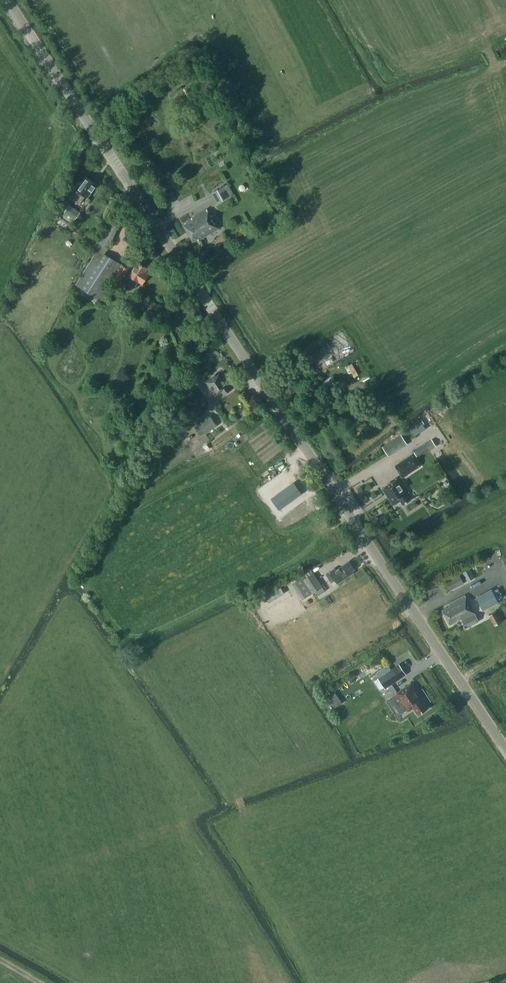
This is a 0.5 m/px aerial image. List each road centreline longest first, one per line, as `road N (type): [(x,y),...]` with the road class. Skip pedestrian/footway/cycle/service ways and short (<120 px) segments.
road 1 (unclassified): [(505,749),(3,0)]

